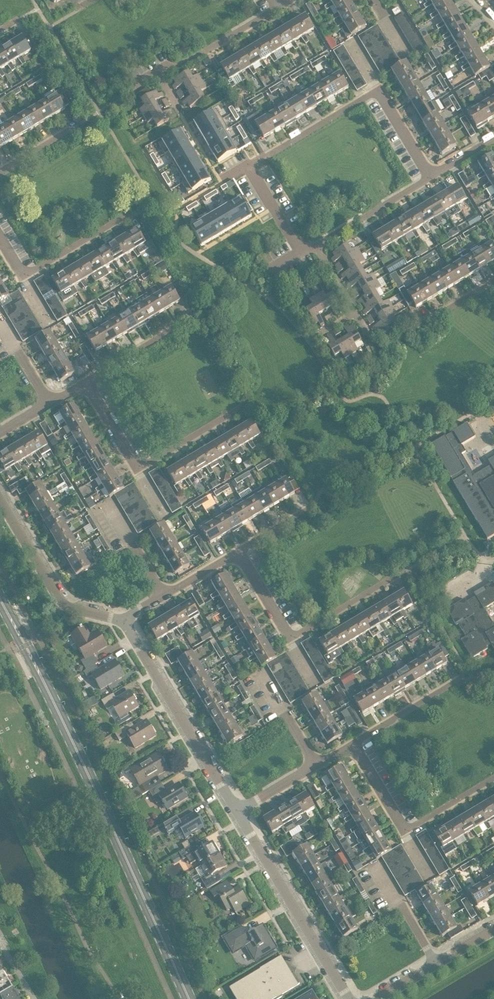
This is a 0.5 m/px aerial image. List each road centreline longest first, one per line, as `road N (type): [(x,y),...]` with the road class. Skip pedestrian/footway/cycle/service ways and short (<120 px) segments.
road 1 (secondary): [(192,998),(37,663)]
road 2 (residential): [(237,811),(126,619)]
road 3 (residential): [(351,998),(237,811)]
road 4 (residential): [(493,779),(406,830),(352,743)]
road 5 (residential): [(126,619),(65,604),(0,499)]
road 6 (residential): [(129,216),(24,278),(0,238)]
road 7 (residential): [(247,165),(379,91)]
road 8 (residential): [(160,72),(280,6)]
road 9 (residential): [(321,244),(432,176)]
road 10 (residential): [(86,383),(191,320)]

